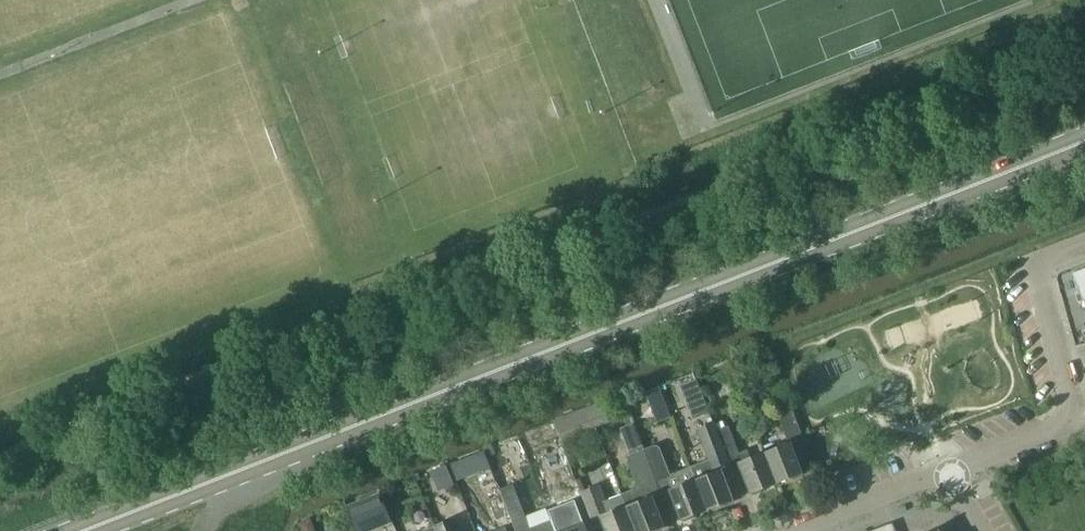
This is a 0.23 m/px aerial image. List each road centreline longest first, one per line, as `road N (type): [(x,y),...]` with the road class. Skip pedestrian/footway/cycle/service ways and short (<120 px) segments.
road 1 (primary): [(85,530),(1084,141)]
road 2 (residential): [(1084,248),(1041,265),(1071,389),(1068,414),(1055,428),(955,474)]
road 3 (residential): [(804,530),(955,474)]

